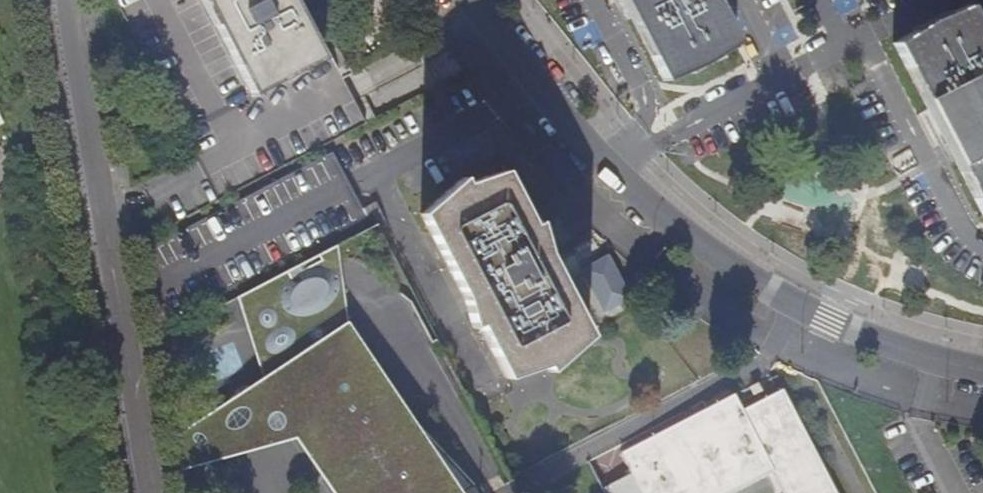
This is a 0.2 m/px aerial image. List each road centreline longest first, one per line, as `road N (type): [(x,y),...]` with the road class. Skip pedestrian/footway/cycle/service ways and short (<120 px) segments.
road 1 (residential): [(465,0),(613,170),(733,267),(830,320),(982,370)]
road 2 (residential): [(152,492),(67,0)]

